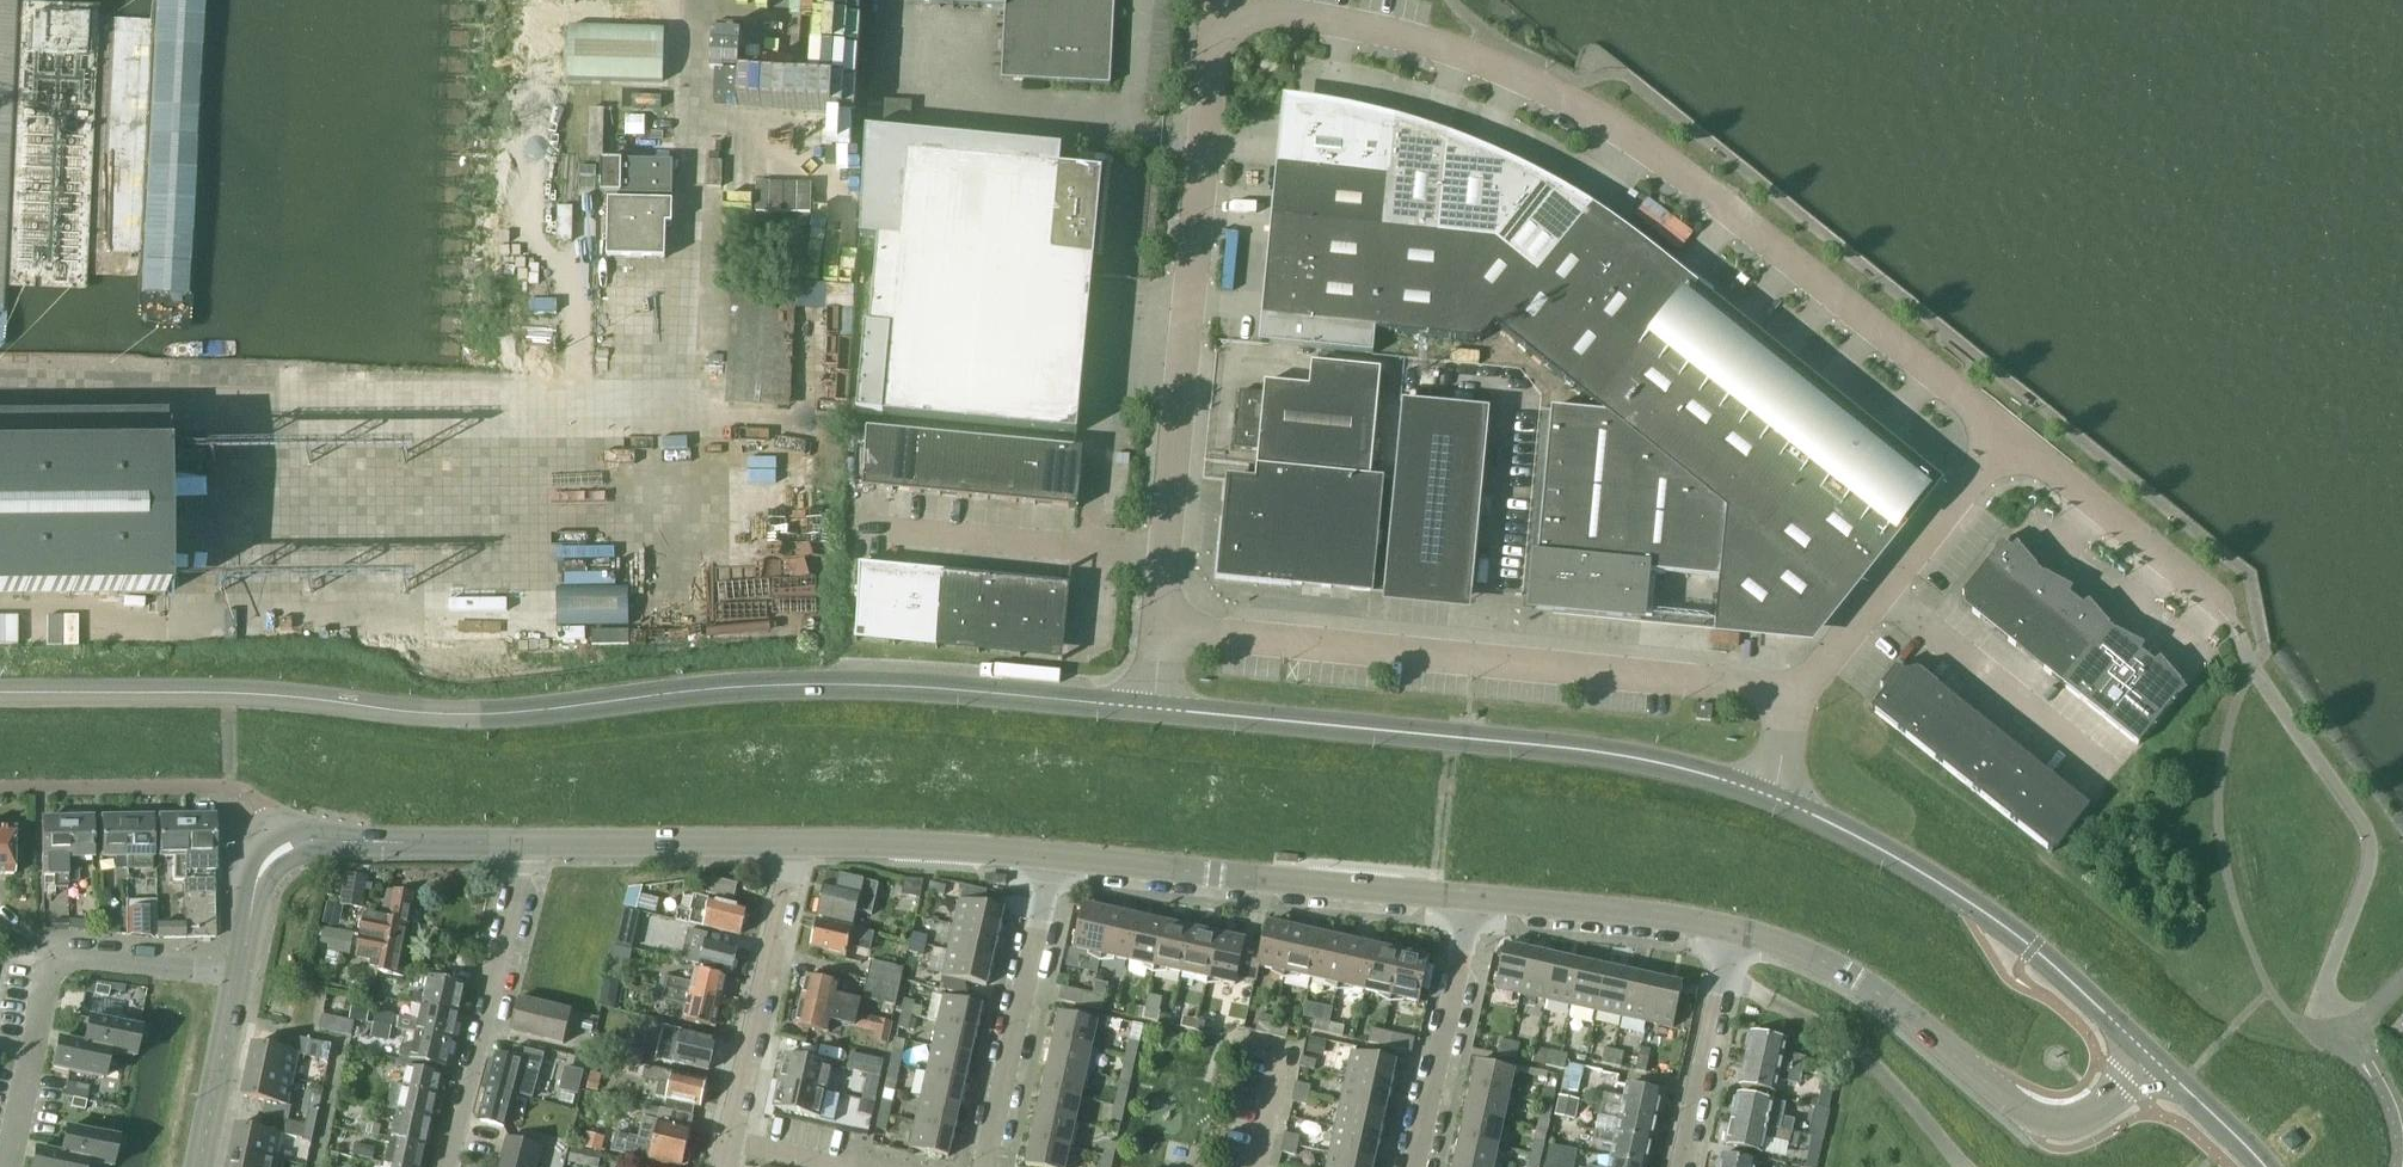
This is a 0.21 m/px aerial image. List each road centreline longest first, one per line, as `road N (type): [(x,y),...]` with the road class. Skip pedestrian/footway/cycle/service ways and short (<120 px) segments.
road 1 (tertiary): [(1151,709),(822,684),(485,714),(228,693),(0,695)]
road 2 (unclassified): [(2010,434),(1648,152),(1567,98),(1389,34),(1217,5)]
road 3 (unclassified): [(1796,692),(1158,628)]
road 4 (tertiary): [(1774,799),(1623,756),(1151,709)]
road 5 (unclassified): [(1165,556),(1217,5)]
road 6 (tertiary): [(1735,931),(1850,977),(2034,1119),(2057,1123),(2095,1113),(2153,1060)]
road 7 (tertiary): [(2153,1060),(2033,948),(1960,897),(1774,799)]
road 8 (tertiary): [(1054,856),(1473,898)]
road 9 (residential): [(241,975),(52,961),(8,1166)]
road 10 (residential): [(448,1166),(525,841)]
road 11 (residential): [(980,1166),(1054,856)]
road 12 (unclassified): [(857,526),(1165,556)]
road 13 (residential): [(728,1140),(797,842)]
road 14 (unclassified): [(2231,623),(2167,558),(2010,434)]
road 15 (unclassified): [(2108,773),(1880,593)]
road 16 (residential): [(1413,1166),(1473,898)]
road 17 (tertiary): [(525,841),(797,842)]
road 18 (tertiary): [(1473,898),(1735,931)]
road 19 (tertiary): [(797,842),(1054,856)]
road 20 (residential): [(1682,1166),(1735,931)]
road 21 (tertiary): [(290,849),(525,841)]
road 22 (unclassified): [(1880,593),(2010,434)]
road 23 (tertiary): [(241,975),(200,1166)]
road 24 (tertiary): [(2263,1166),(2153,1060)]
road 25 (tertiary): [(290,849),(257,882),(241,975)]
road 26 (unclassified): [(1796,692),(1880,593)]
road 27 (residential): [(728,1140),(855,1166)]

